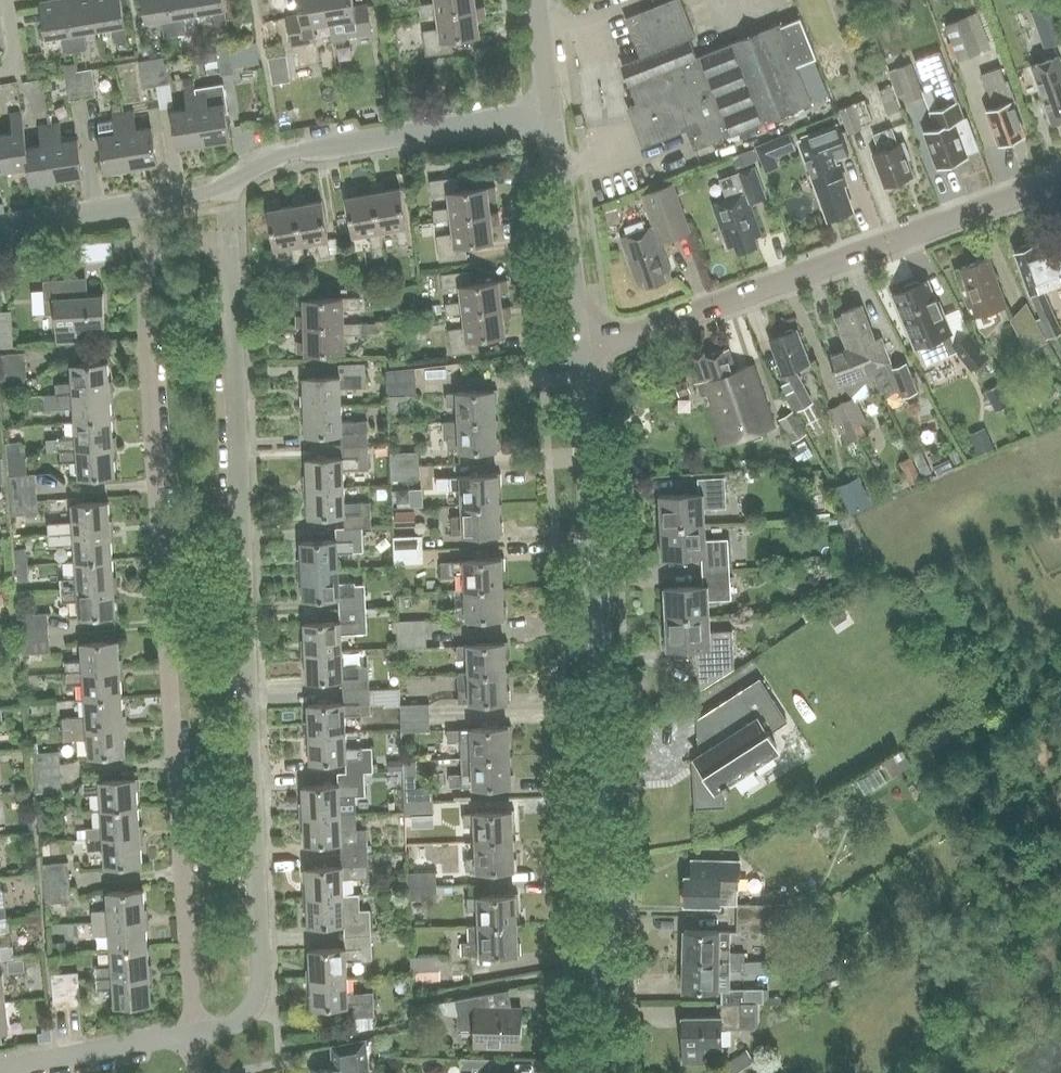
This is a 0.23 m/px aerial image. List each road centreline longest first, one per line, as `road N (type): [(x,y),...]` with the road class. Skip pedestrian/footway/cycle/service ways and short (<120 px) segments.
road 1 (residential): [(196,1037),(253,1018),(260,966),(234,270),(222,248),(157,253),(144,289)]
road 2 (residential): [(196,1037),(144,289)]
road 3 (unclassified): [(603,1072),(585,357)]
road 4 (residential): [(0,228),(219,187),(294,153),(552,113)]
road 5 (residential): [(585,357),(1060,182)]
road 6 (unclassified): [(585,357),(552,113)]
road 7 (residential): [(7,1072),(196,1037)]

